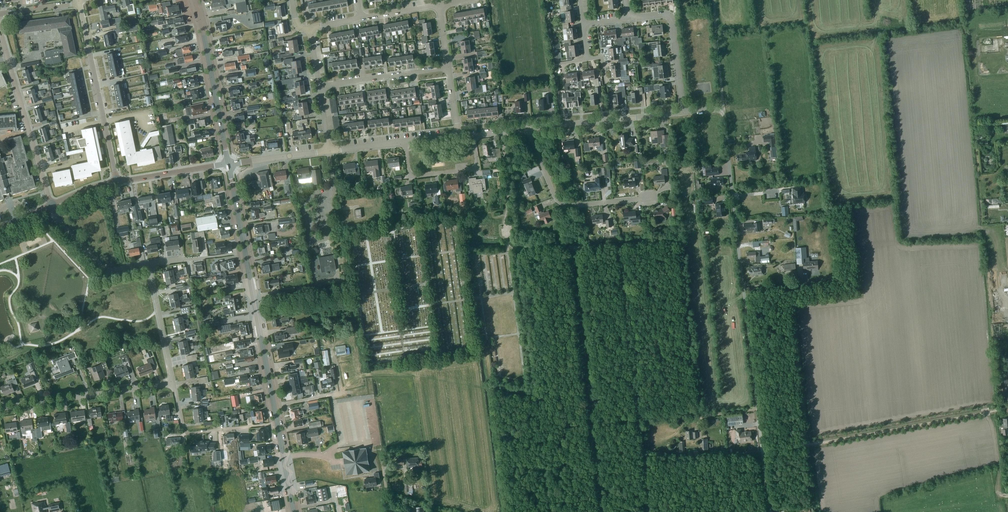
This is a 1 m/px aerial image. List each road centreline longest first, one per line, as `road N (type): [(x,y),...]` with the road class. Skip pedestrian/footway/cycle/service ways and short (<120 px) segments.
road 1 (tertiary): [(294,511),(229,163)]
road 2 (track): [(507,243),(579,254),(601,511)]
road 3 (residential): [(757,408),(723,109)]
road 4 (track): [(573,248),(678,245),(695,410)]
road 5 (track): [(649,511),(616,248)]
road 6 (track): [(488,388),(636,416),(695,412)]
road 7 (track): [(813,498),(790,302)]
road 8 (residential): [(117,182),(79,2)]
road 9 (residential): [(51,204),(0,32)]
road 10 (residential): [(0,408),(174,383)]
road 11 (residential): [(648,198),(560,203),(526,128)]
road 12 (tertiary): [(229,163),(195,0)]
road 13 (unclassified): [(526,128),(682,113)]
road 14 (residential): [(628,18),(672,19),(682,113)]
road 15 (unclassified): [(328,151),(459,136)]
road 16 (residential): [(319,87),(449,67)]
road 17 (residential): [(51,204),(104,269),(149,264)]
road 18 (track): [(488,388),(509,511)]
road 19 (residential): [(174,383),(149,264)]

